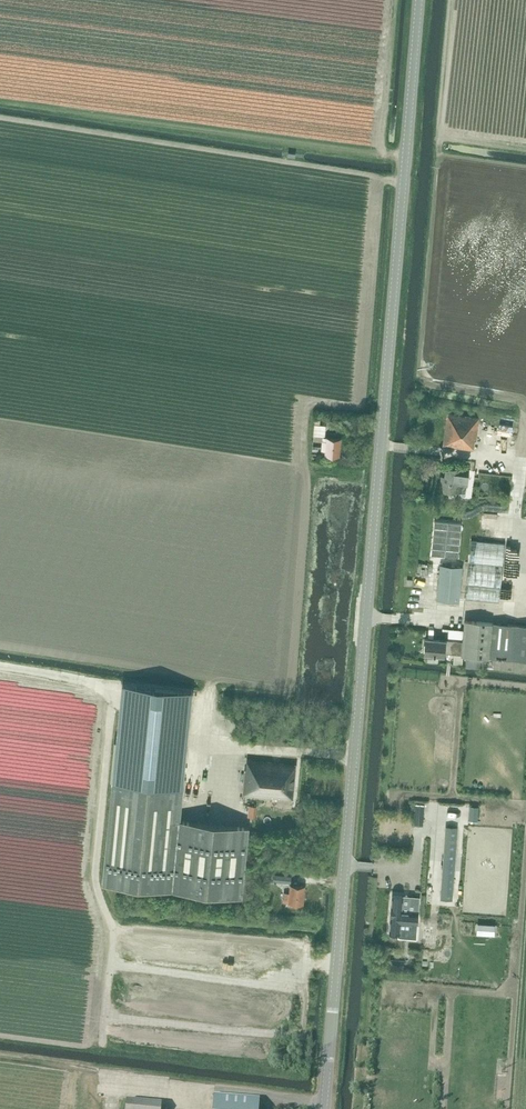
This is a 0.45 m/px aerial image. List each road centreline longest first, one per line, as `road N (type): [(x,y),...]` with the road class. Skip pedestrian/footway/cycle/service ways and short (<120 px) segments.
road 1 (unclassified): [(325,1108),(419,0)]

